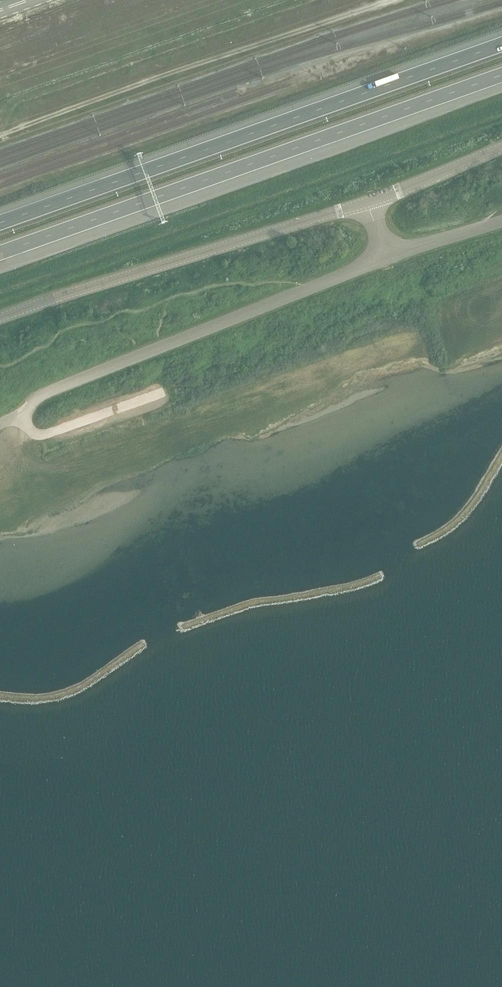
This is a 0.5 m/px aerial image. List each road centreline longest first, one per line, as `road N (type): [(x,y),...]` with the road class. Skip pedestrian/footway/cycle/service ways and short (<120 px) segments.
road 1 (trunk): [(0,253),(501,75)]
road 2 (trunk): [(501,45),(0,222)]
road 3 (unclassified): [(0,319),(369,202),(501,148)]

